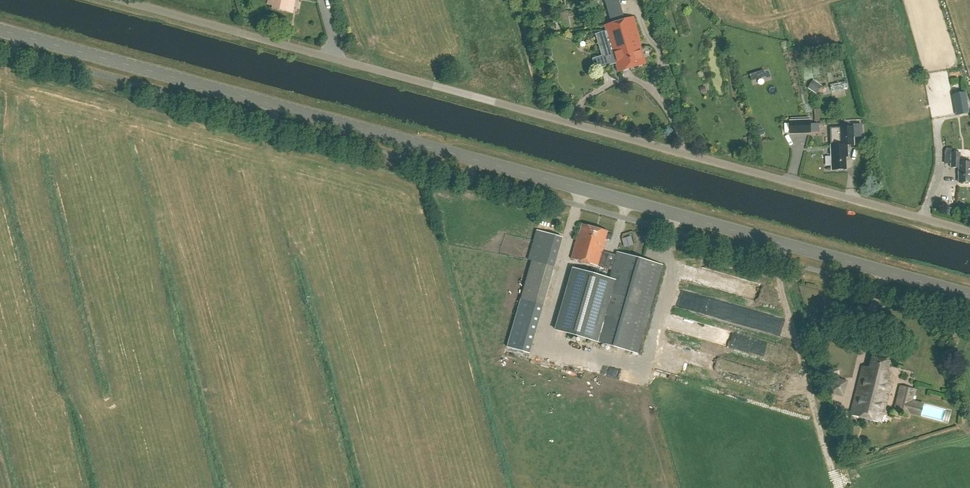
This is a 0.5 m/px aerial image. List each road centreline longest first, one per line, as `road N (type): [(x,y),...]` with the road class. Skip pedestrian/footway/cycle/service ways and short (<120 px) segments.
road 1 (tertiary): [(969,293),(0,28)]
road 2 (unclassified): [(969,230),(126,0)]

